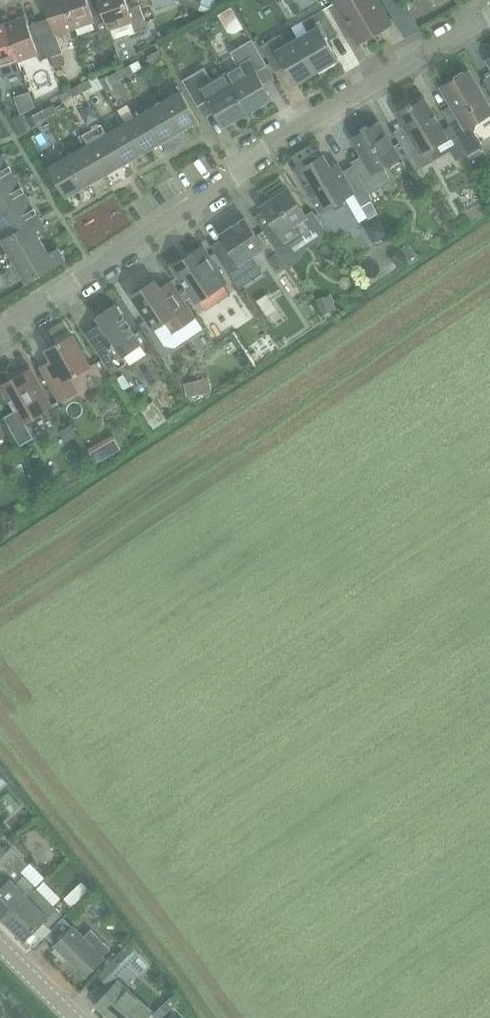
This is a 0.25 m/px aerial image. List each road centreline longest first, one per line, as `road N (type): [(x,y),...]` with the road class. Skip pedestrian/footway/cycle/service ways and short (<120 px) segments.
road 1 (residential): [(0,328),(93,273),(292,131),(489,15)]

